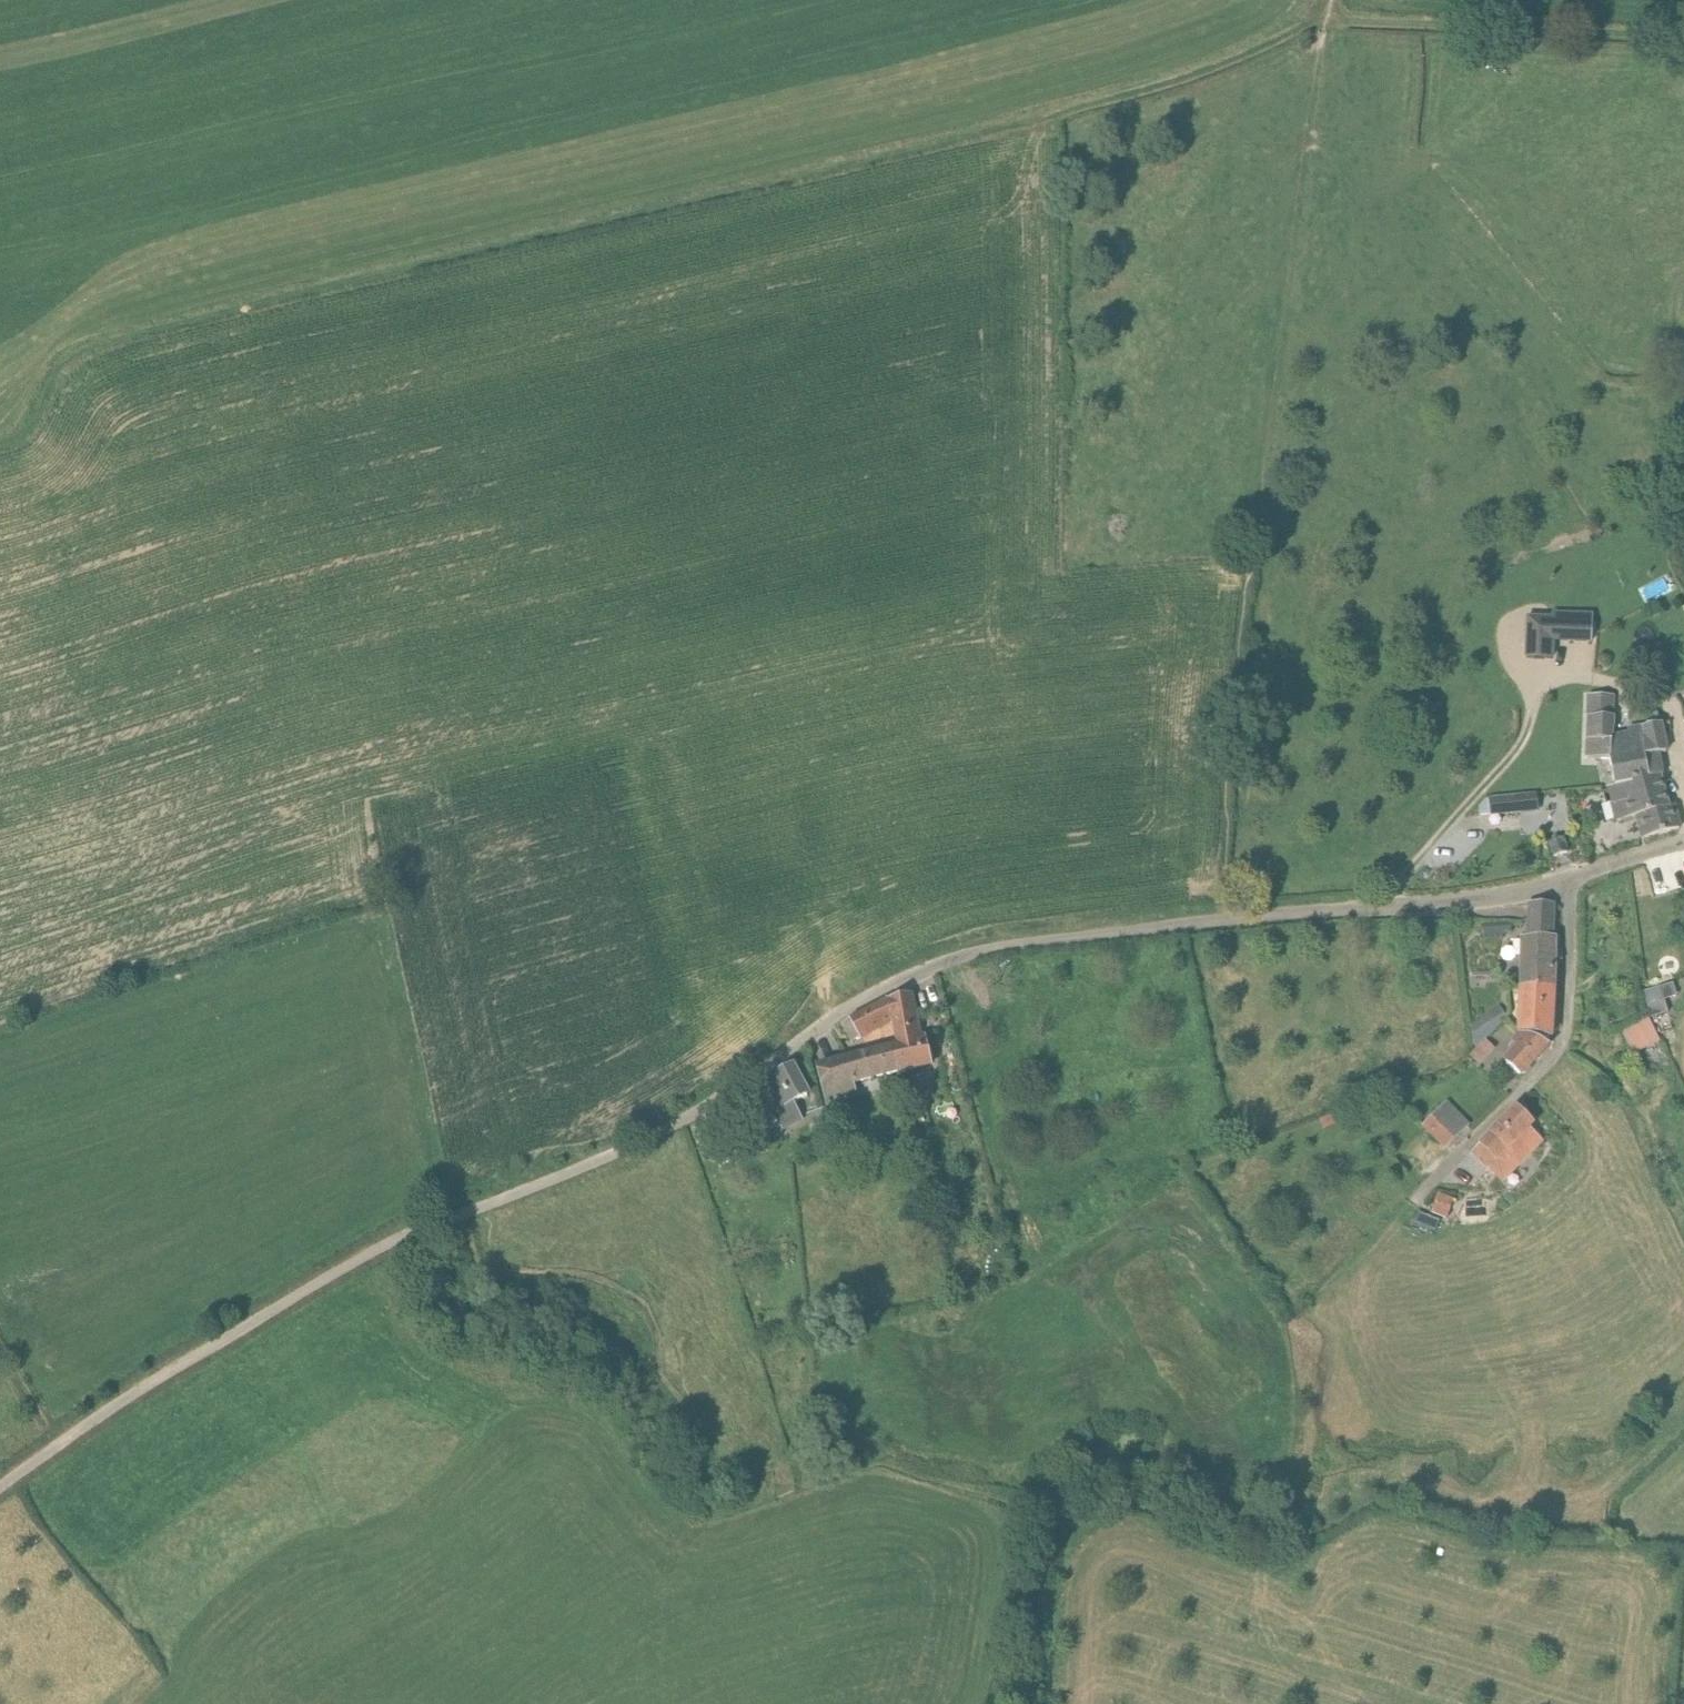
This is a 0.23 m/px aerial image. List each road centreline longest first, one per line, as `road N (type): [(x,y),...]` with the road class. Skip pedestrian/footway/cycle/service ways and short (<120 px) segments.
road 1 (unclassified): [(0,1486),(132,1394),(325,1278),(683,1119),(837,1016),(928,969),(1006,946),(1512,895),(1566,879)]
road 2 (track): [(0,446),(27,432),(59,363),(72,355),(309,291),(1075,112),(1193,75),(1325,19)]
road 3 (unclassified): [(1412,1205),(1561,1043),(1571,935),(1566,879)]
road 4 (track): [(1325,19),(1683,36)]
road 5 (unclassified): [(1566,879),(1683,841)]

